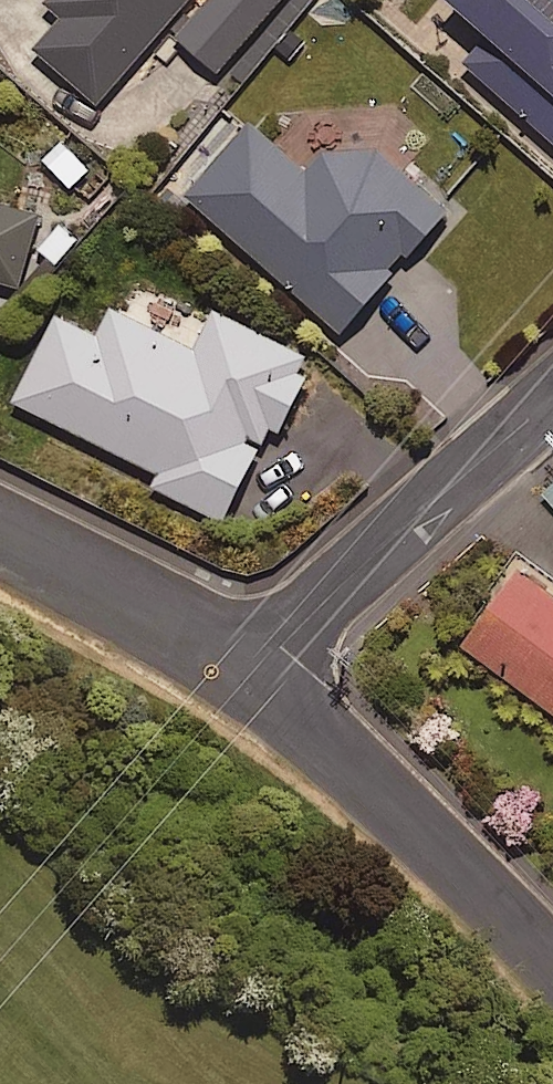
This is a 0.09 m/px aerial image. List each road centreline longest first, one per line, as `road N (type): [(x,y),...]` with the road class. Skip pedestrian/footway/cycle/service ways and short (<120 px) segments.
road 1 (unclassified): [(552,966),(325,739),(252,679)]
road 2 (unclassified): [(252,679),(340,584),(552,398)]
road 3 (unclassified): [(252,679),(0,534)]

